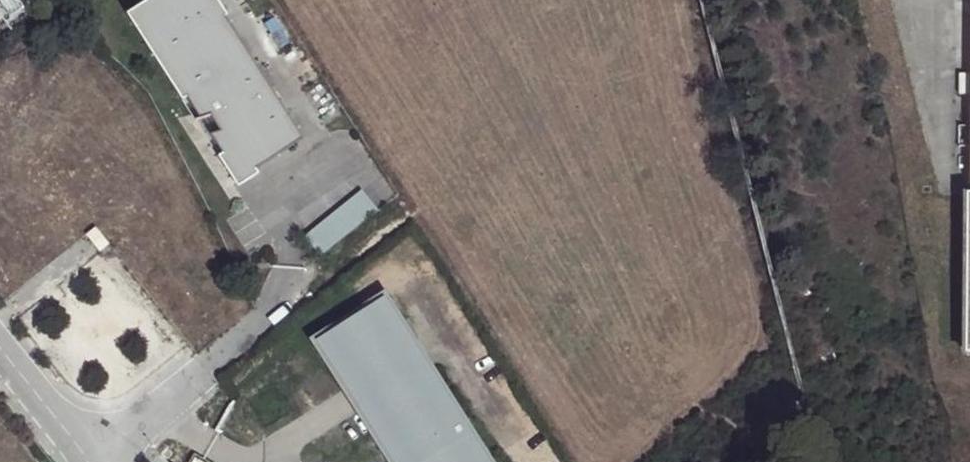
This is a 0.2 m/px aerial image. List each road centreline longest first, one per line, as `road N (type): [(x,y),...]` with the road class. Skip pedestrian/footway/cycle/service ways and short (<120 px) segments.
road 1 (residential): [(92,461),(0,351)]

